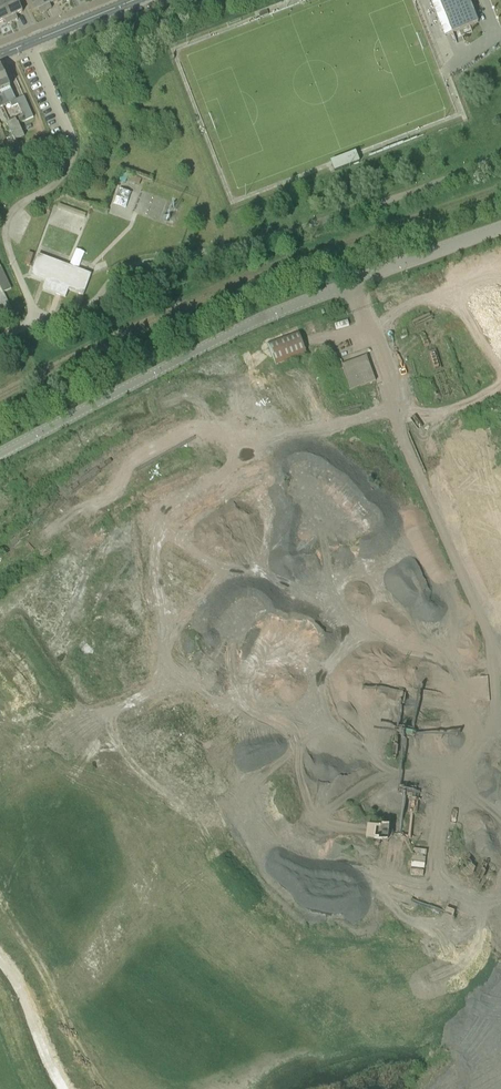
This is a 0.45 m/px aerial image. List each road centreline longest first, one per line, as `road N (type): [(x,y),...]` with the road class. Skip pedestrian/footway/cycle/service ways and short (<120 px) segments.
road 1 (unclassified): [(500,228),(261,320),(0,453)]
road 2 (tertiary): [(0,54),(133,0)]

